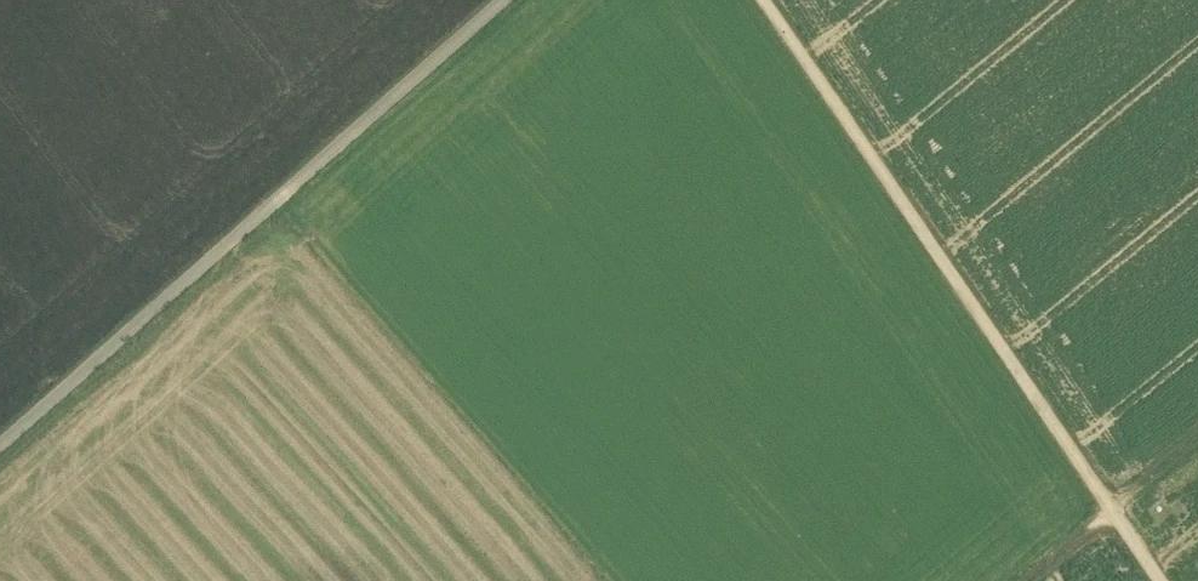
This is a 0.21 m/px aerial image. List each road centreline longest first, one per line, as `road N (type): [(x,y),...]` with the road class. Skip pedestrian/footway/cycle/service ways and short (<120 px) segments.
road 1 (track): [(767,0),(1166,580)]
road 2 (track): [(502,0),(0,448)]
road 3 (track): [(1060,580),(1197,466)]

